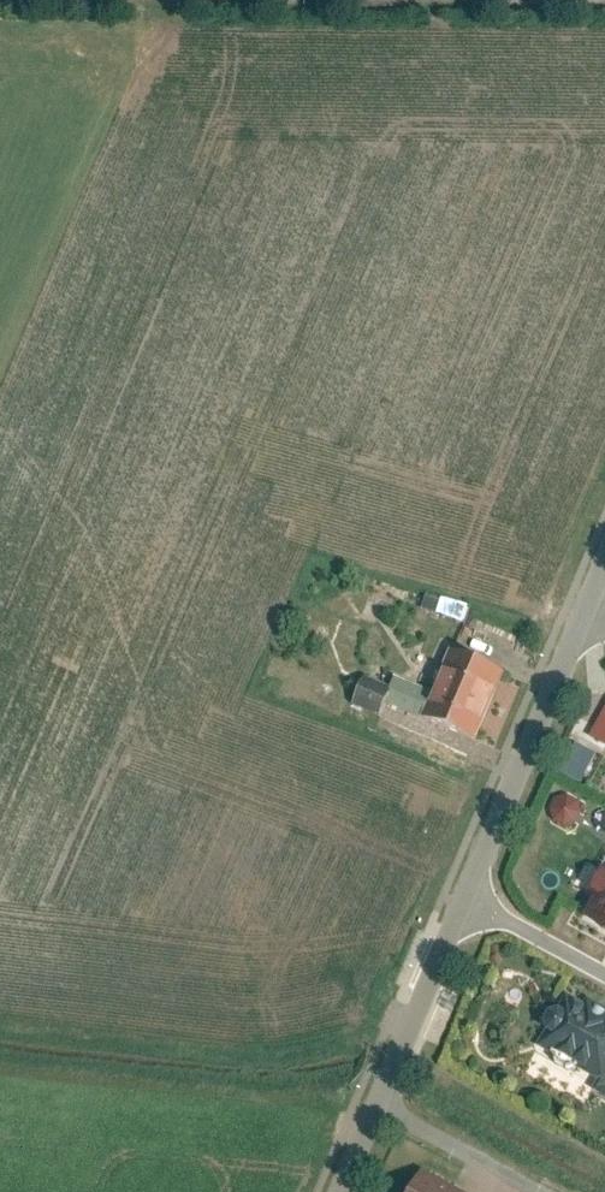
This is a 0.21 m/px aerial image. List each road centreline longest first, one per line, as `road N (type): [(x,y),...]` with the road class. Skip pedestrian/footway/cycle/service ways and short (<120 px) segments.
road 1 (unclassified): [(590,613),(465,907)]
road 2 (unclassified): [(465,907),(389,1103)]
road 3 (residential): [(389,1103),(541,1191)]
road 4 (residential): [(465,907),(604,983)]

